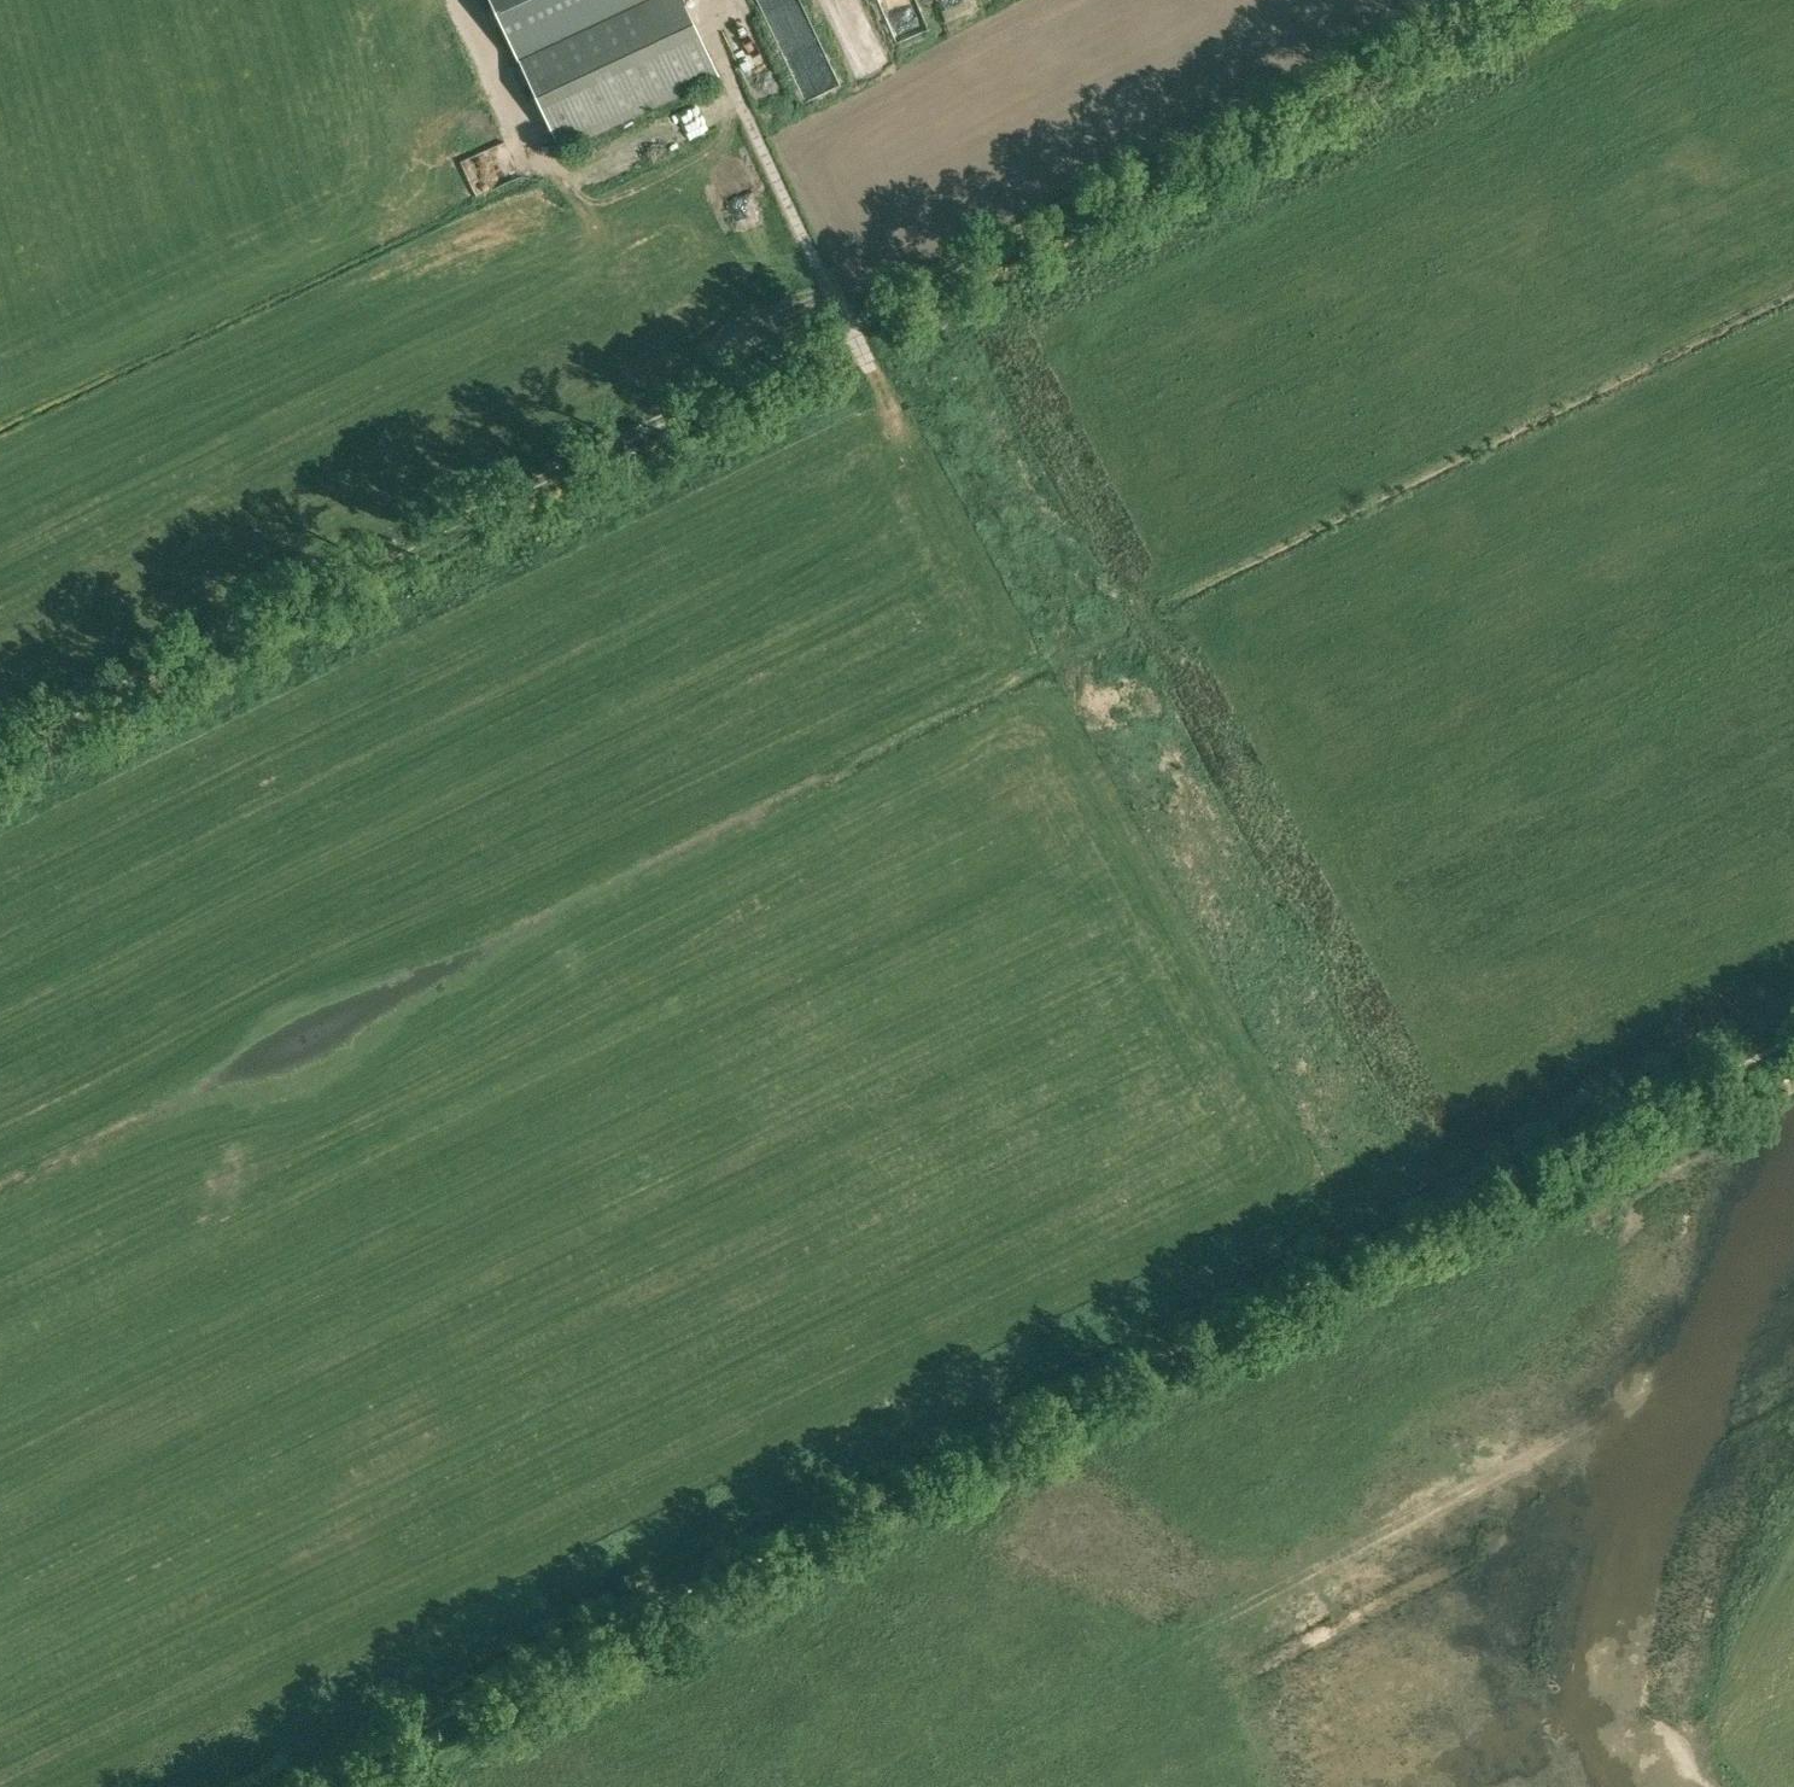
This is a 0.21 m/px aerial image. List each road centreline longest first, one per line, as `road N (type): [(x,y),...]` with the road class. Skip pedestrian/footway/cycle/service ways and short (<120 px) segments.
road 1 (track): [(1513,0),(0,748)]

